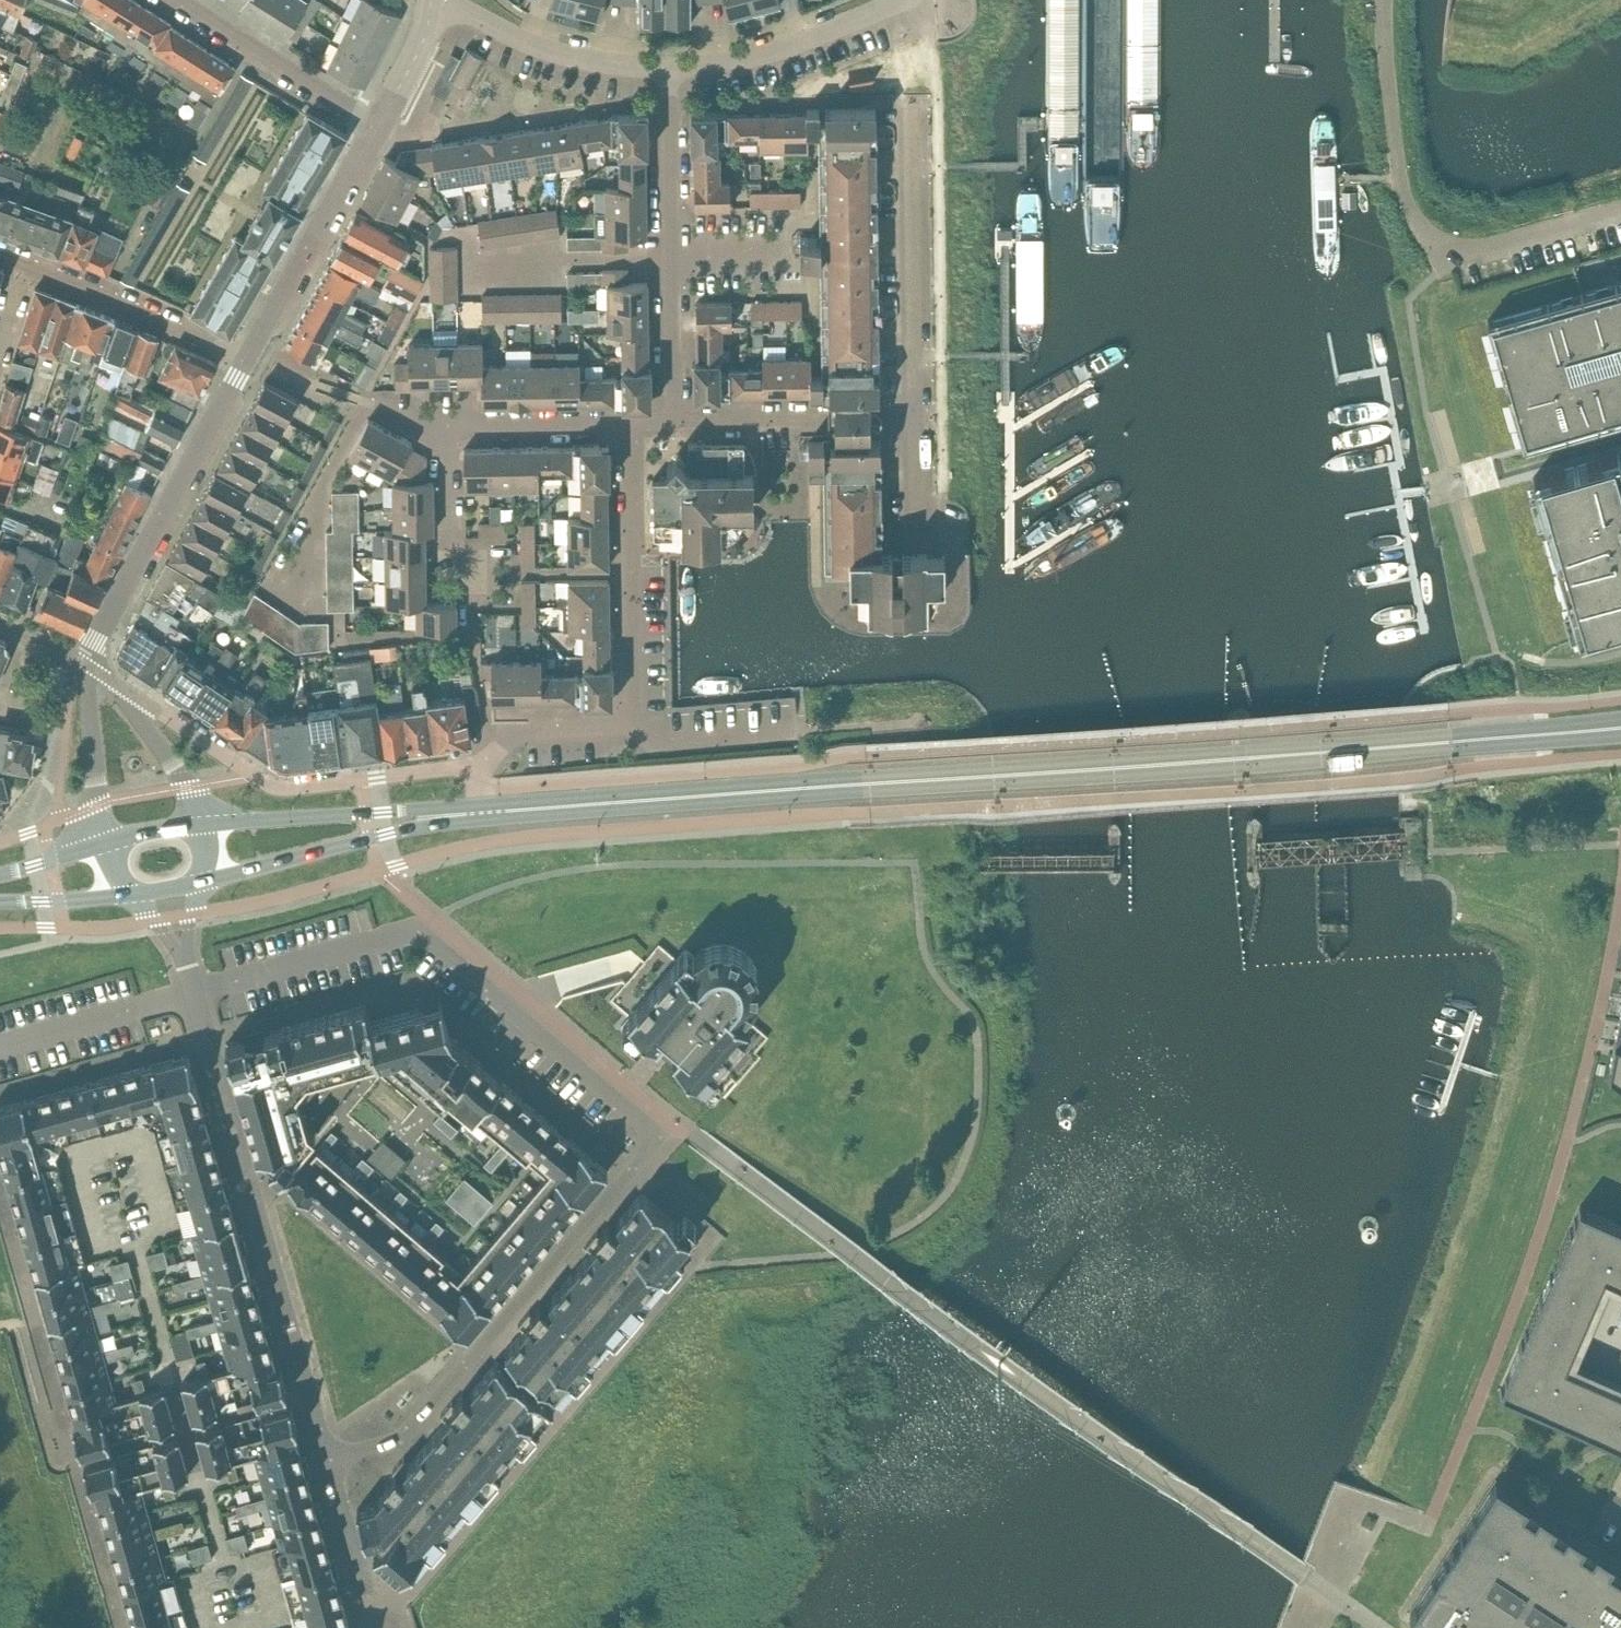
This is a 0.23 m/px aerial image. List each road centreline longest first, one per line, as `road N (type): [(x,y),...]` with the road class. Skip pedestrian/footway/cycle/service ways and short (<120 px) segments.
road 1 (tertiary): [(486,811),(1620,728)]
road 2 (residential): [(196,993),(416,933),(648,1134),(636,1165),(401,1440),(328,1464)]
road 3 (residential): [(196,993),(328,1464)]
road 4 (residential): [(479,766),(272,788),(90,667)]
road 5 (unclassified): [(90,667),(96,640),(248,360)]
road 6 (residential): [(916,419),(913,105)]
road 7 (unclassified): [(633,726),(628,421)]
road 8 (tertiary): [(204,883),(486,811)]
road 9 (tertiary): [(486,811),(205,823)]
road 10 (unclassified): [(1452,257),(1404,197),(1387,0)]
road 11 (unclassified): [(248,360),(377,129)]
road 12 (residential): [(248,360),(24,265)]
road 13 (residential): [(901,1),(756,57),(669,69)]
road 14 (residential): [(674,421),(916,419)]
road 15 (unclassified): [(377,129),(174,0)]
road 16 (residential): [(669,69),(541,48),(442,0)]
road 17 (residential): [(471,620),(450,529),(448,423)]
road 18 (unclassified): [(205,823),(167,757),(90,667)]
road 19 (unclassified): [(673,254),(669,69)]
road 20 (residential): [(448,423),(628,421)]
road 21 (unclassified): [(90,667),(106,843)]
road 22 (residential): [(1620,207),(1452,257)]
road 23 (unclassified): [(633,726),(661,749),(796,738)]
road 24 (residential): [(674,421),(673,254)]
road 25 (unclassified): [(479,766),(516,736),(633,726)]
road 26 (unclassified): [(377,129),(428,27),(431,0)]
road 27 (residential): [(328,1464),(365,1593)]
road 28 (tertiary): [(0,903),(128,896)]
road 29 (residential): [(918,545),(916,419)]

